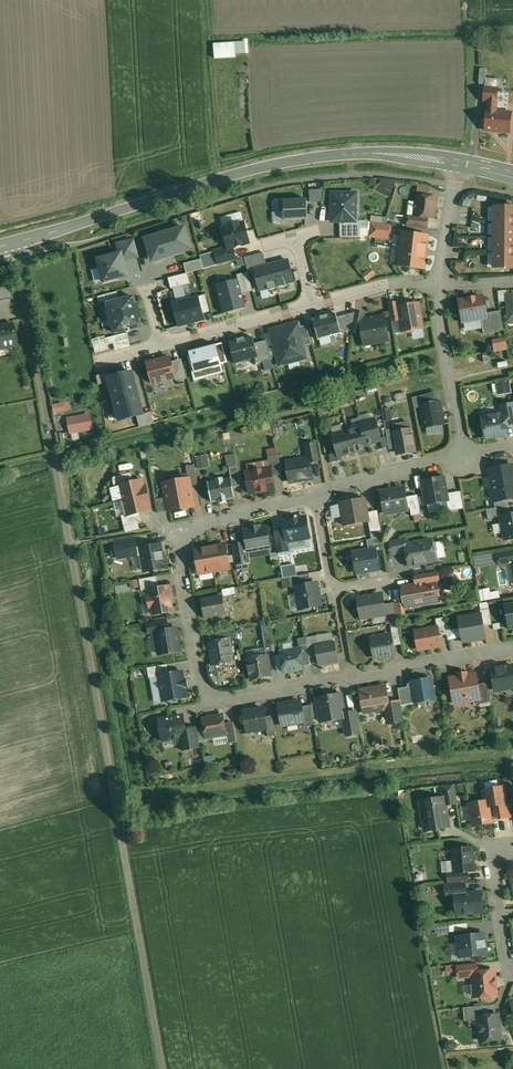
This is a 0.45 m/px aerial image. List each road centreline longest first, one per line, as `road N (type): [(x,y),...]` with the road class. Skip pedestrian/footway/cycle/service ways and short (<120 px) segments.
road 1 (track): [(163,1068),(14,244)]
road 2 (residential): [(512,649),(231,699),(207,691),(180,563),(189,533),(315,497)]
road 3 (tertiary): [(459,163),(361,153),(290,161),(0,249)]
road 4 (residential): [(437,285),(465,457)]
road 5 (residential): [(314,306),(161,346)]
road 6 (residential): [(315,497),(465,457)]
road 7 (residential): [(512,966),(491,854),(512,842)]
road 8 (residential): [(437,285),(366,290),(314,306)]
road 9 (residential): [(459,163),(437,285)]

